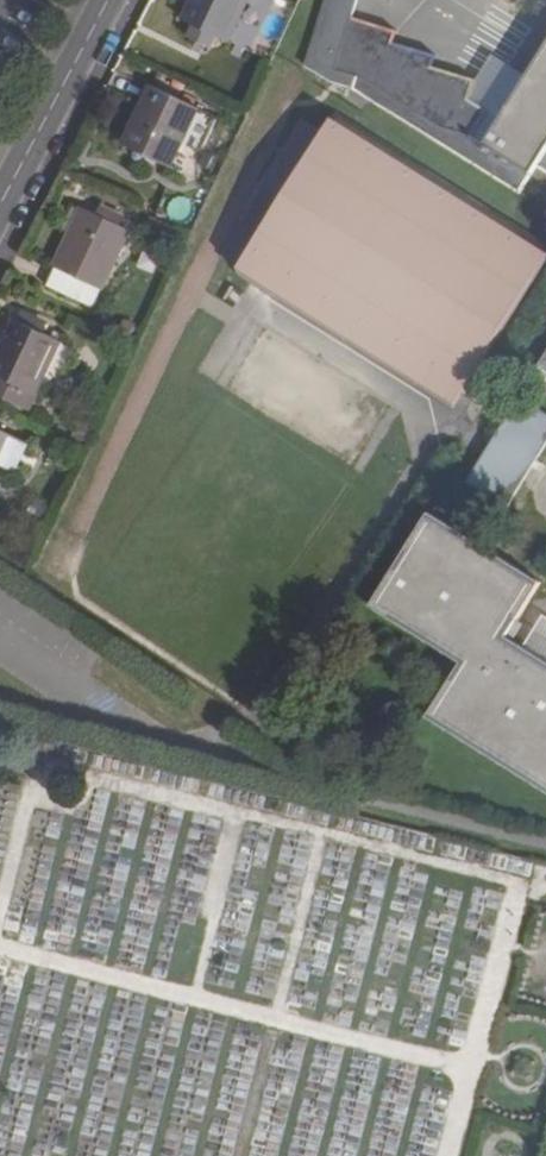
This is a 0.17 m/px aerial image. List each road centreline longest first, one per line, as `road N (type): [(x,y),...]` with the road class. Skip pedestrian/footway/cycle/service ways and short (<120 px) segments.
road 1 (residential): [(111,0),(0,208)]

